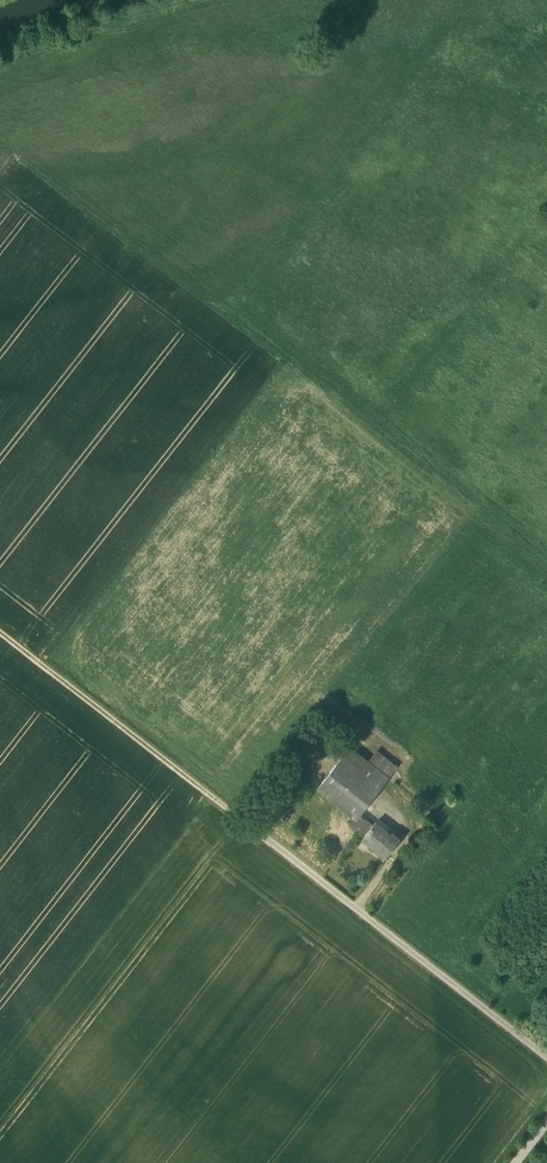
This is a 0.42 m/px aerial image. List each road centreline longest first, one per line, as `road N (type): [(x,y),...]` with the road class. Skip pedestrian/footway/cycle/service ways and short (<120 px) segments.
road 1 (track): [(0,140),(546,567)]
road 2 (track): [(226,806),(0,633)]

